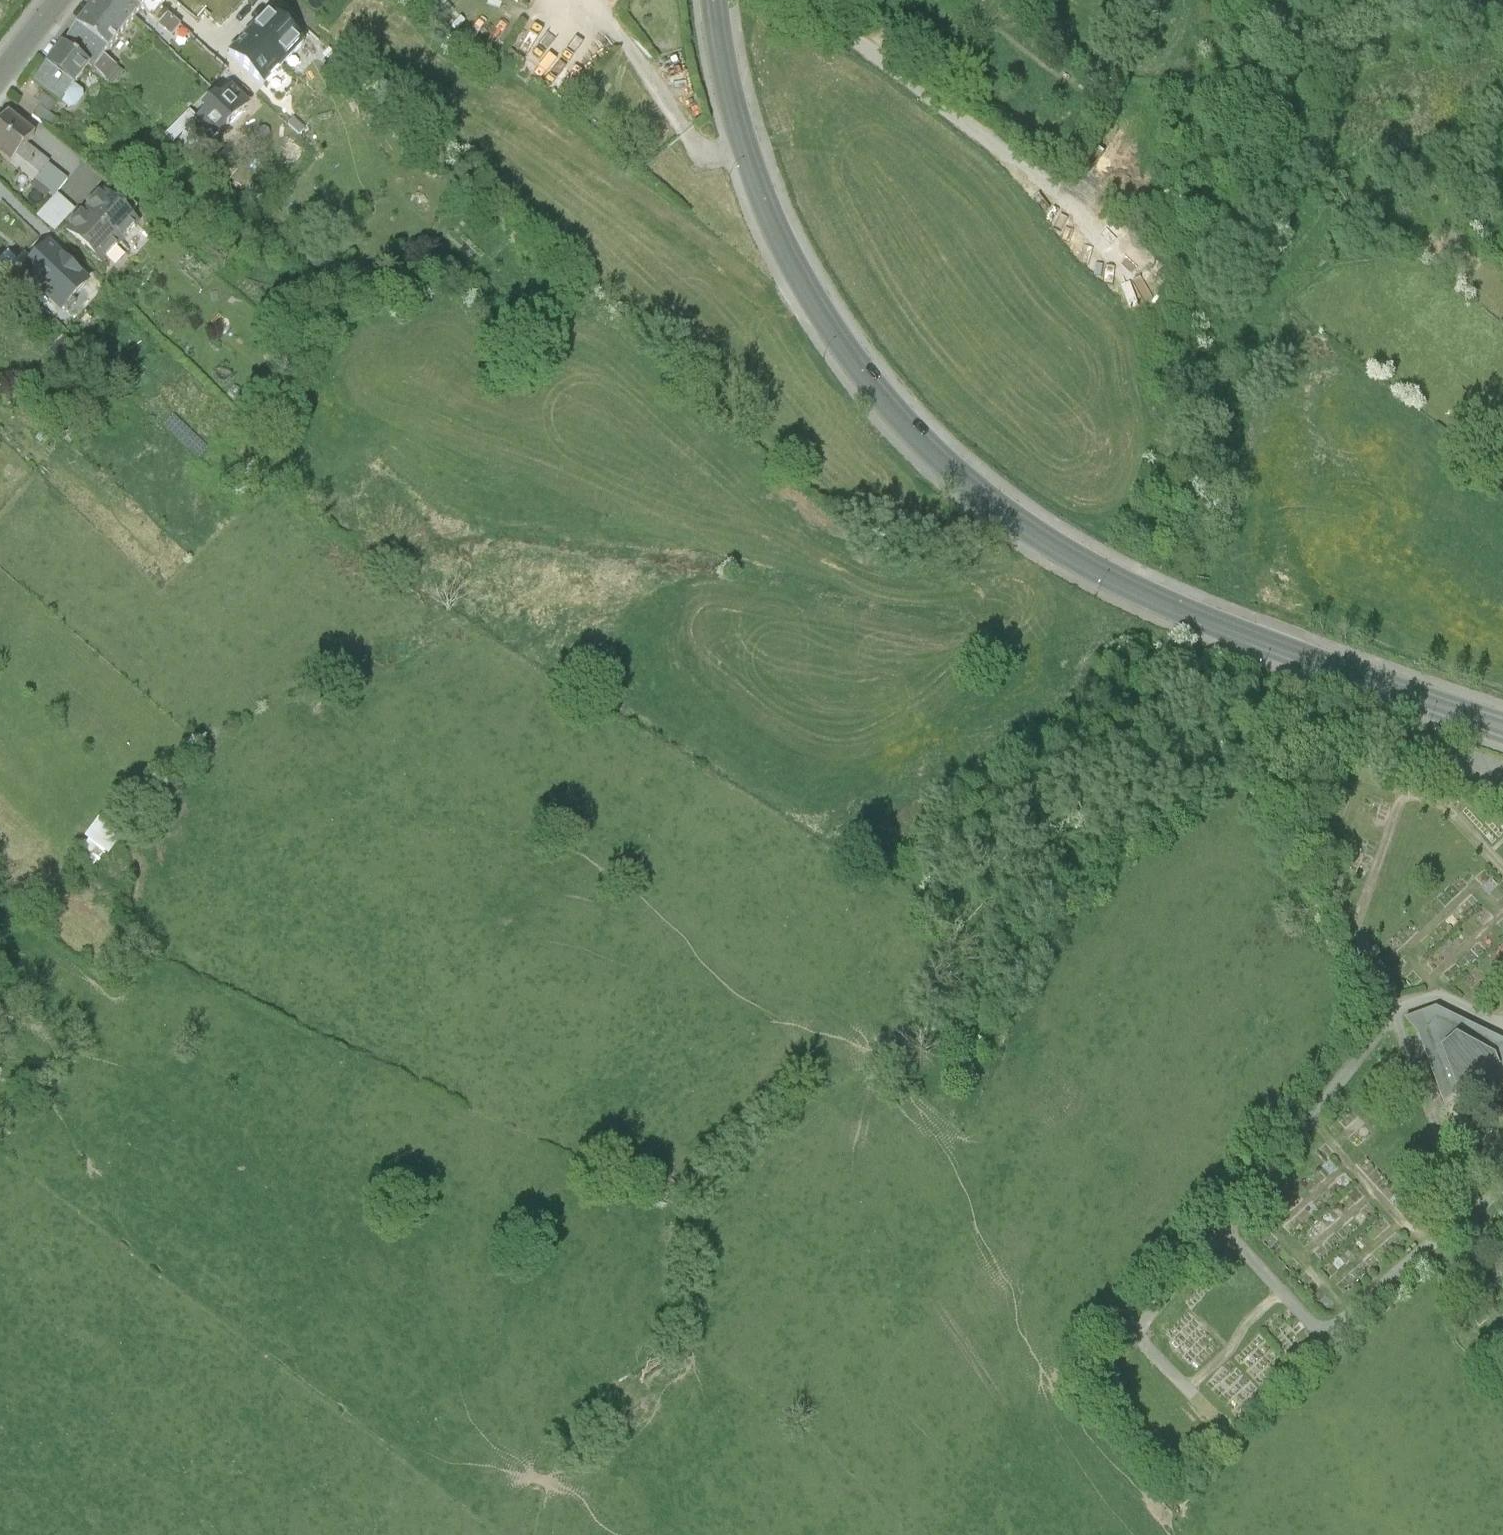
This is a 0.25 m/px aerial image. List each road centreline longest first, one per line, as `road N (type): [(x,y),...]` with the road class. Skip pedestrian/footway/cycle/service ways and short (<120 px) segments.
road 1 (secondary): [(714,0),(734,108),(784,251),(816,309),(916,436),(992,501),(1081,561),(1264,643),(1502,727)]

